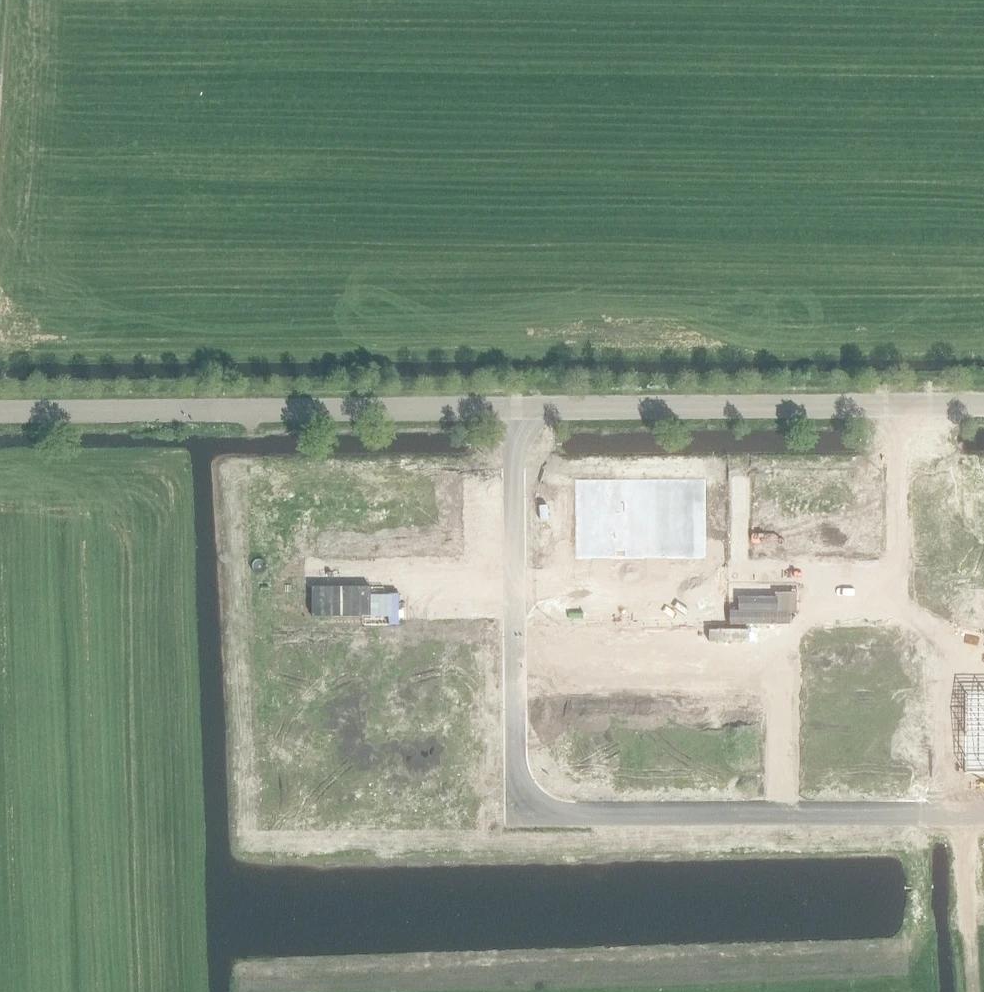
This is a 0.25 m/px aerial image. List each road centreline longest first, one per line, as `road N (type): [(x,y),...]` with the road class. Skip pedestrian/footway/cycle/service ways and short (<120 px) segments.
road 1 (residential): [(515,409),(524,803),(556,818),(983,818)]
road 2 (unclassified): [(515,409),(0,416)]
road 3 (unclassified): [(983,406),(515,409)]

